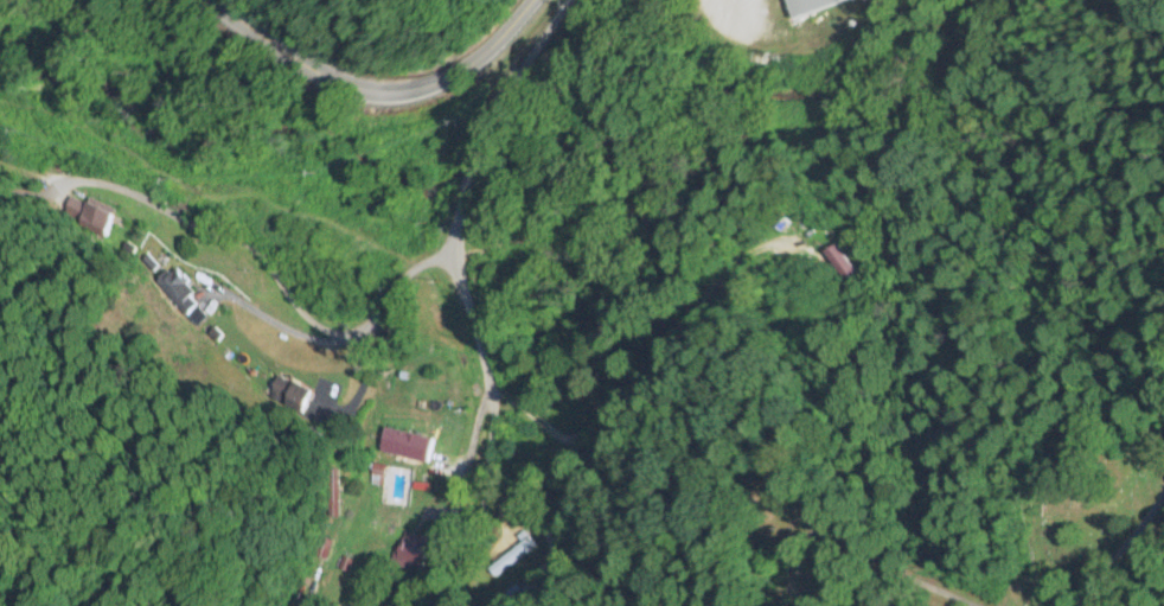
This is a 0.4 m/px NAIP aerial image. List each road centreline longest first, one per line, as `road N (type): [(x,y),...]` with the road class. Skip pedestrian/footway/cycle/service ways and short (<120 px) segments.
road 1 (residential): [(460,250),(407,276),(366,325),(331,334),(308,325),(255,253),(234,238),(105,187),(37,183)]
road 2 (residential): [(460,250),(488,397),(480,517),(452,569),(397,605)]
road 3 (primary): [(534,0),(480,59),(439,79),(366,66),(225,0)]
road 4 (residential): [(566,0),(493,120),(460,250)]
road 5 (residential): [(1163,500),(1067,605)]

